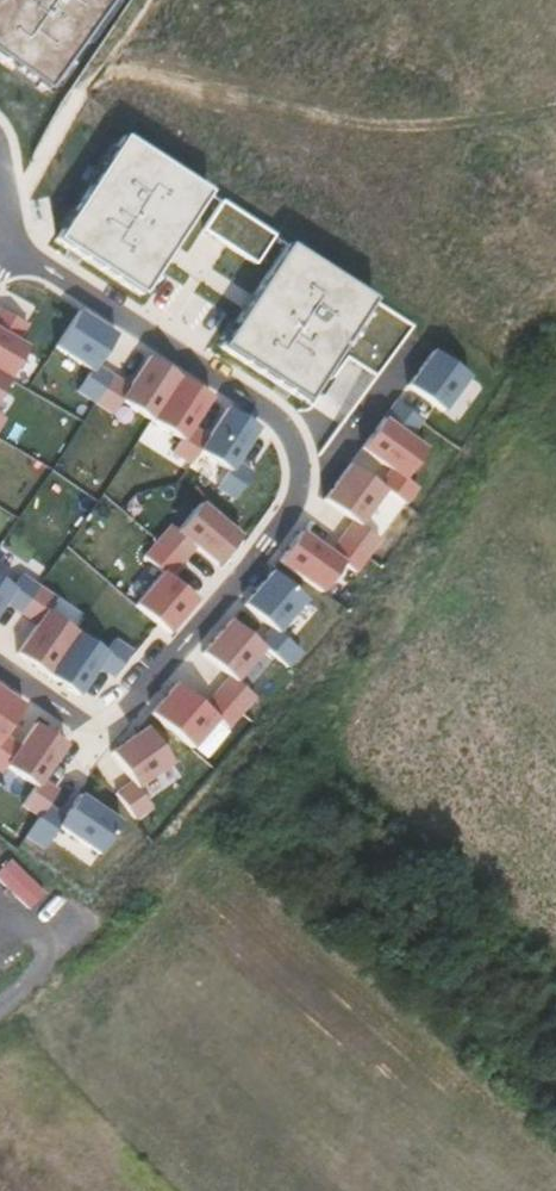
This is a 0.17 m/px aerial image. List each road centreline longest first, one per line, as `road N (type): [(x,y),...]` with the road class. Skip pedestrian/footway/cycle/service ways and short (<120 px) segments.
road 1 (track): [(555,327),(364,622),(167,854),(0,1012)]
road 2 (residential): [(0,666),(82,726),(102,725),(122,712),(312,488)]
road 3 (residential): [(312,488),(288,419),(1,235)]
road 4 (residential): [(312,488),(403,367)]
road 5 (unclassified): [(11,197),(78,92)]

